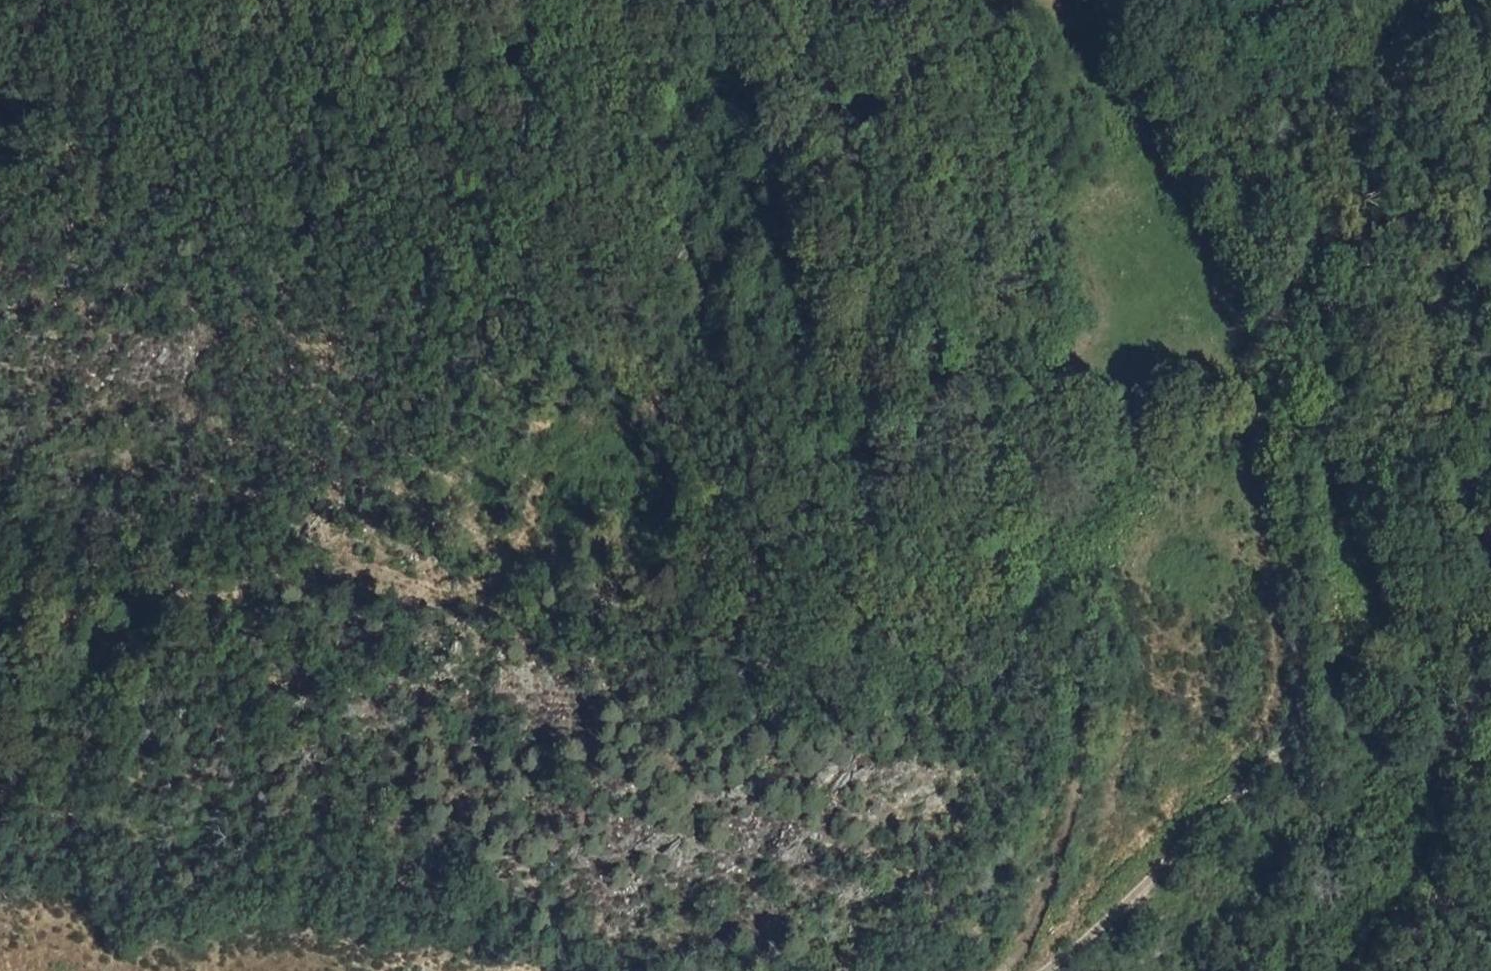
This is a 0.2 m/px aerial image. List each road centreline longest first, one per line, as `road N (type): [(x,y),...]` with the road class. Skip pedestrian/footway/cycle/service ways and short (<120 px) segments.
road 1 (track): [(1375,970),(1422,927),(1456,842),(1461,752),(1142,0)]
road 2 (track): [(1034,970),(1098,921),(1256,753),(1275,667),(1271,572)]

